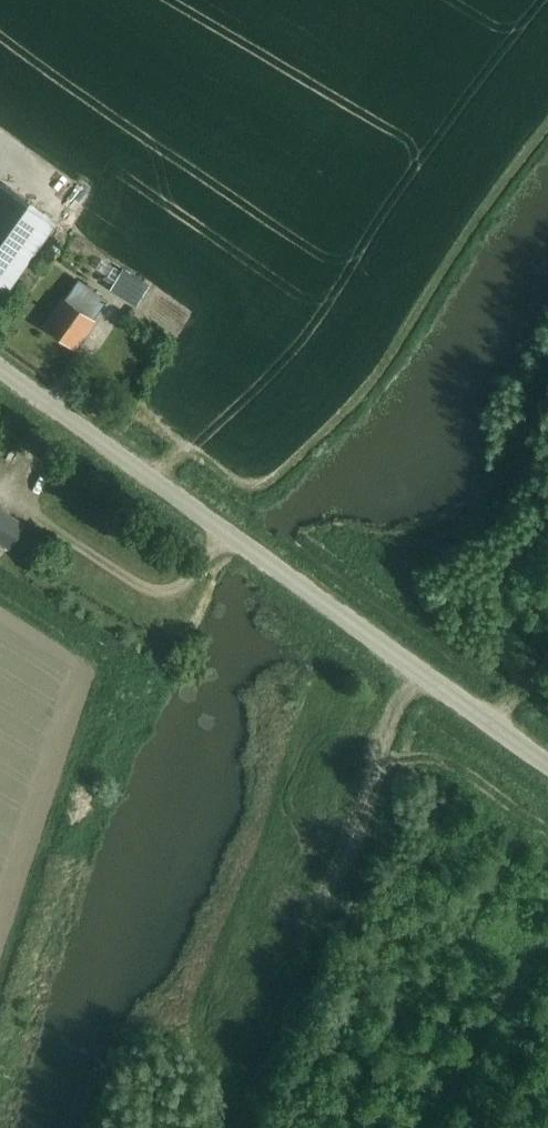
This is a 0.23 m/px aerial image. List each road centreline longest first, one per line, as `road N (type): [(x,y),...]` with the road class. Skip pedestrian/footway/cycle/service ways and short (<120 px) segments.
road 1 (unclassified): [(547,761),(0,364)]
road 2 (track): [(496,723),(530,699),(535,675),(510,613),(507,586),(517,561),(547,528)]

